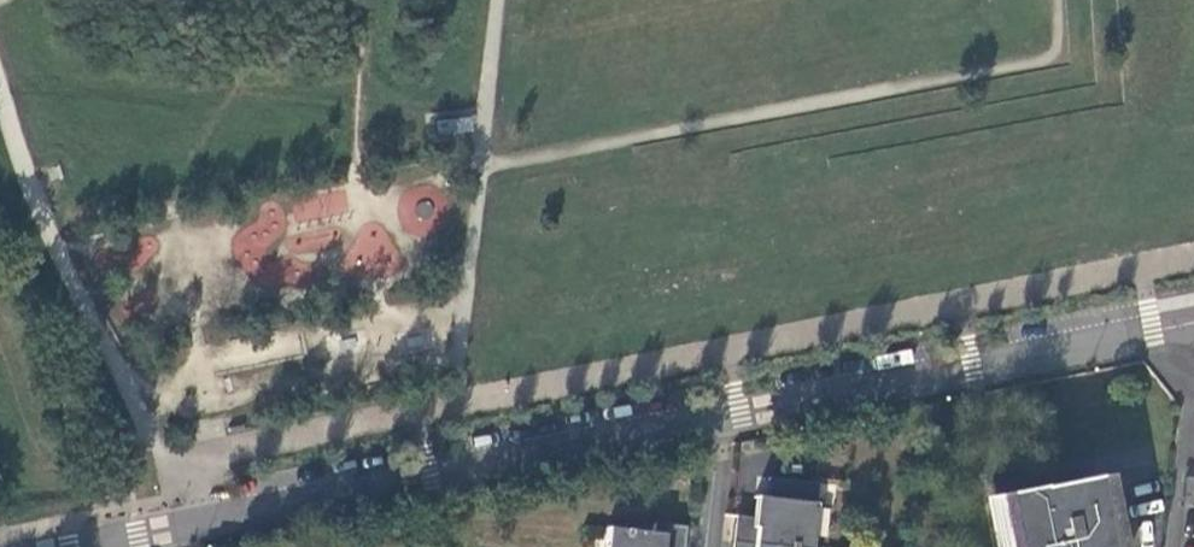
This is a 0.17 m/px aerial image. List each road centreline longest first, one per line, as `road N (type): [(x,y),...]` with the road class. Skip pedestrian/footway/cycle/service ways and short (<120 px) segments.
road 1 (residential): [(724,411),(108,537)]
road 2 (residential): [(1193,323),(724,411)]
road 3 (residential): [(724,411),(707,546)]

